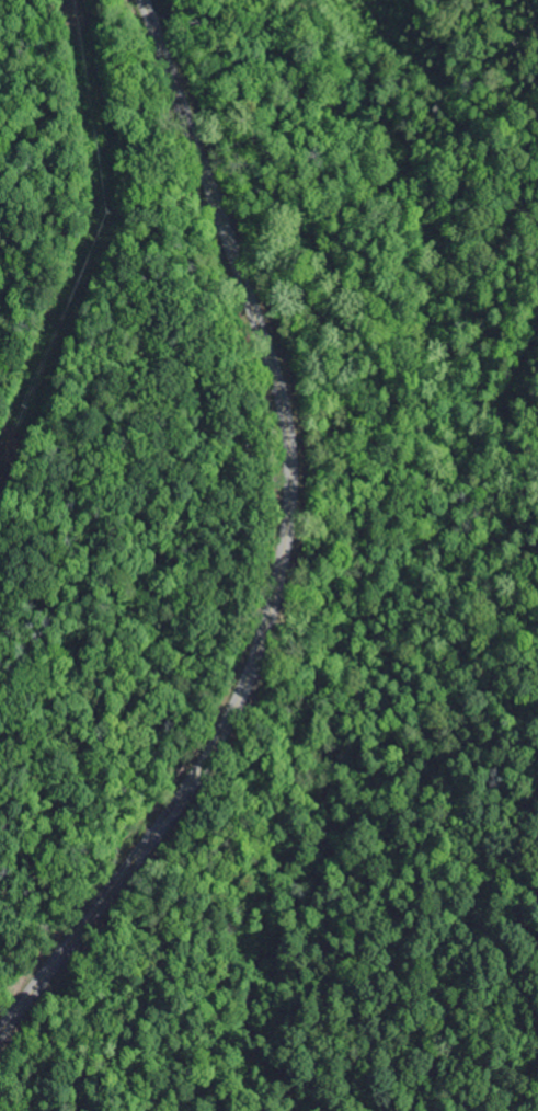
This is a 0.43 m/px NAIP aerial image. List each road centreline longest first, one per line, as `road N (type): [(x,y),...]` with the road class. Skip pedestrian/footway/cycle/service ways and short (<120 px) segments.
road 1 (secondary): [(143,0),(270,357),(291,480),(286,557),(268,627),(230,719),(129,873),(0,1037)]

